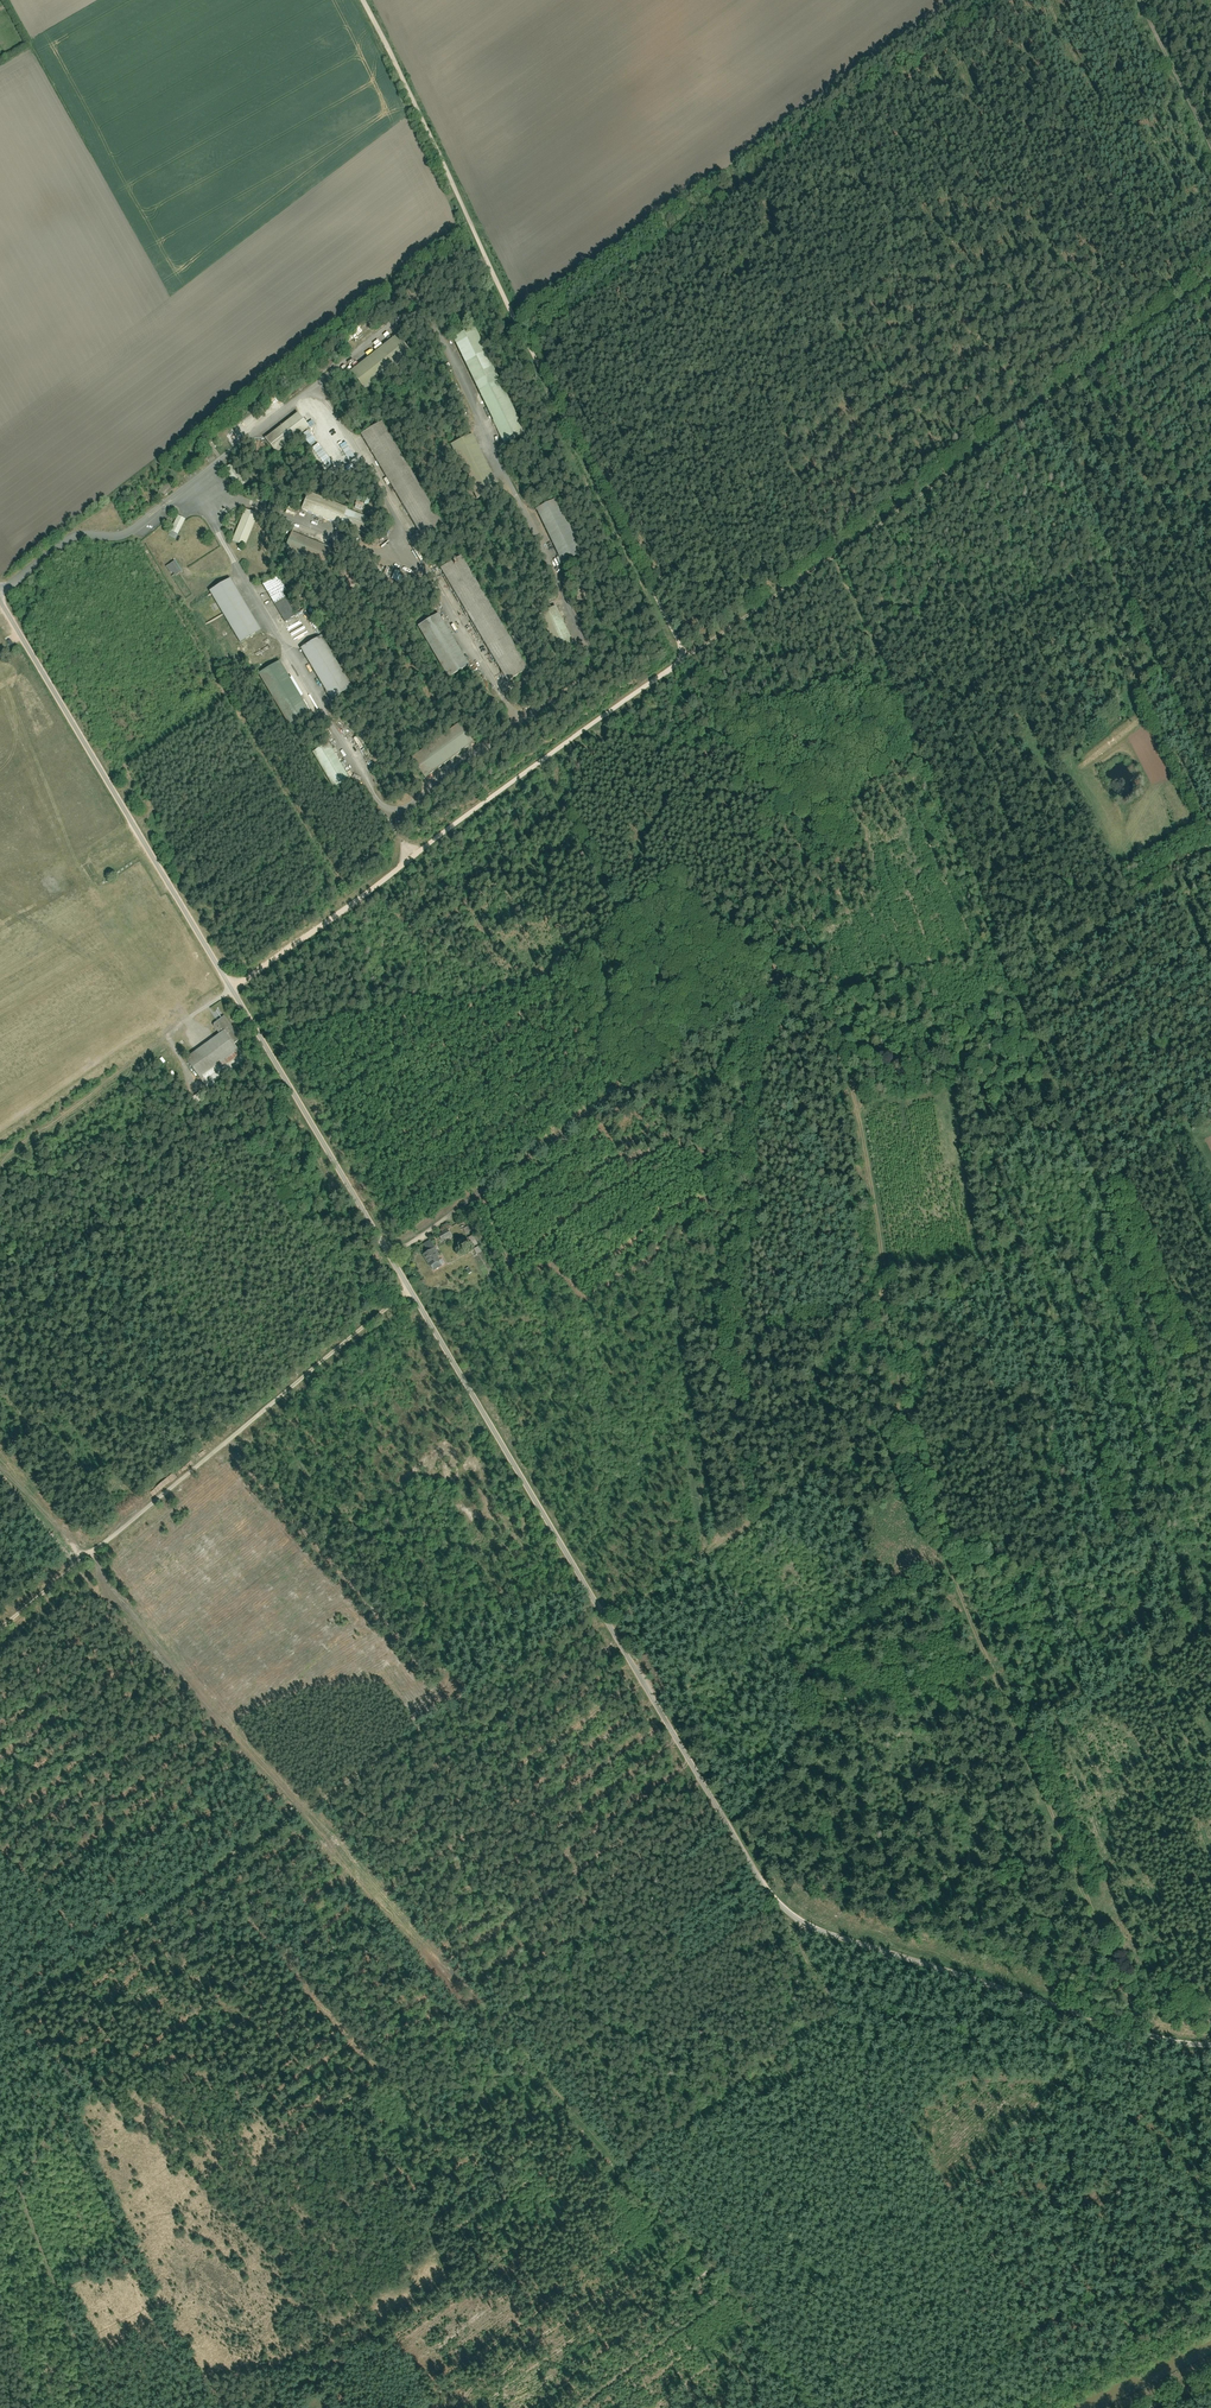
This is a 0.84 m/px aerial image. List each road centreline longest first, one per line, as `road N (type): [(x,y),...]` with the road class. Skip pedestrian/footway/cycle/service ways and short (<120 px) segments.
road 1 (unclassified): [(0,598),(775,1900),(807,1925),(850,1942),(1144,2036),(1210,2046)]
road 2 (track): [(232,989),(692,652),(515,320),(360,0)]
road 3 (track): [(8,2018),(303,1808),(328,1799),(595,1601)]
road 4 (track): [(1210,1450),(1014,989),(899,1057),(843,1063)]
road 5 (track): [(854,1105),(823,983),(788,975),(368,1219)]
road 6 (track): [(692,652),(1210,276)]
road 7 (track): [(410,1290),(0,1635)]
road 8 (track): [(303,1808),(623,2163)]
road 9 (track): [(303,1808),(0,1462)]
road 10 (track): [(0,2011),(68,2069),(70,2091),(32,2183),(105,2407)]
road 11 (track): [(544,760),(696,1028)]
road 12 (track): [(945,2188),(813,1977),(807,1925)]
road 13 (track): [(838,2018),(623,2163)]
road 14 (track): [(183,1024),(0,1157)]
road 15 (track): [(764,2330),(623,2163)]
road 16 (track): [(1139,0),(1210,144)]

